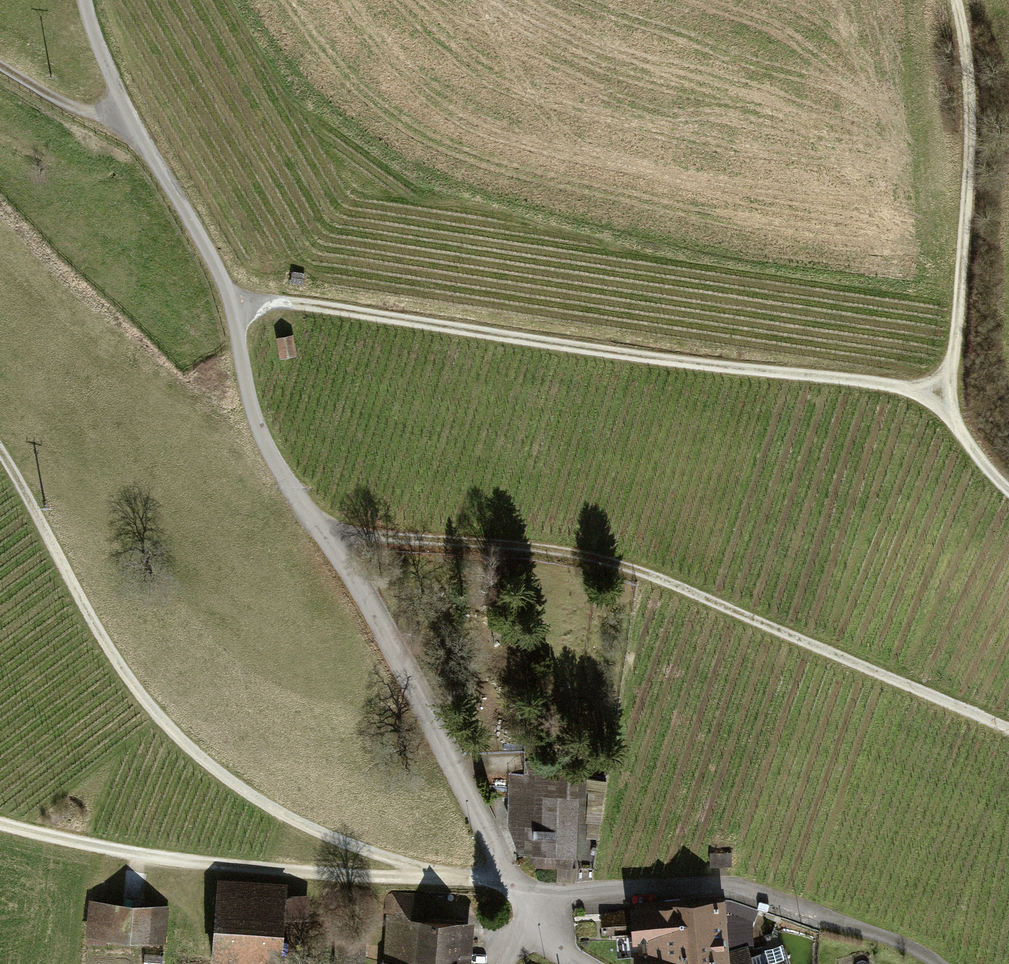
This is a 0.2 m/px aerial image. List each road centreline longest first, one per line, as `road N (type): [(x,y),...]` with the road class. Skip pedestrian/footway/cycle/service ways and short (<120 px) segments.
road 1 (unclassified): [(314,520),(635,568),(1008,727)]
road 2 (track): [(943,400),(911,389),(299,303),(234,306)]
road 3 (track): [(0,446),(135,671),(211,754),(315,830),(441,876)]
road 4 (unclassified): [(86,0),(128,118),(188,209),(234,306),(256,417),(314,520)]
road 5 (track): [(0,814),(180,857),(510,876)]
road 6 (unclassified): [(314,520),(529,908)]
road 7 (track): [(943,400),(958,344),(971,154),(955,0)]
road 8 (track): [(128,118),(65,105),(0,65)]

